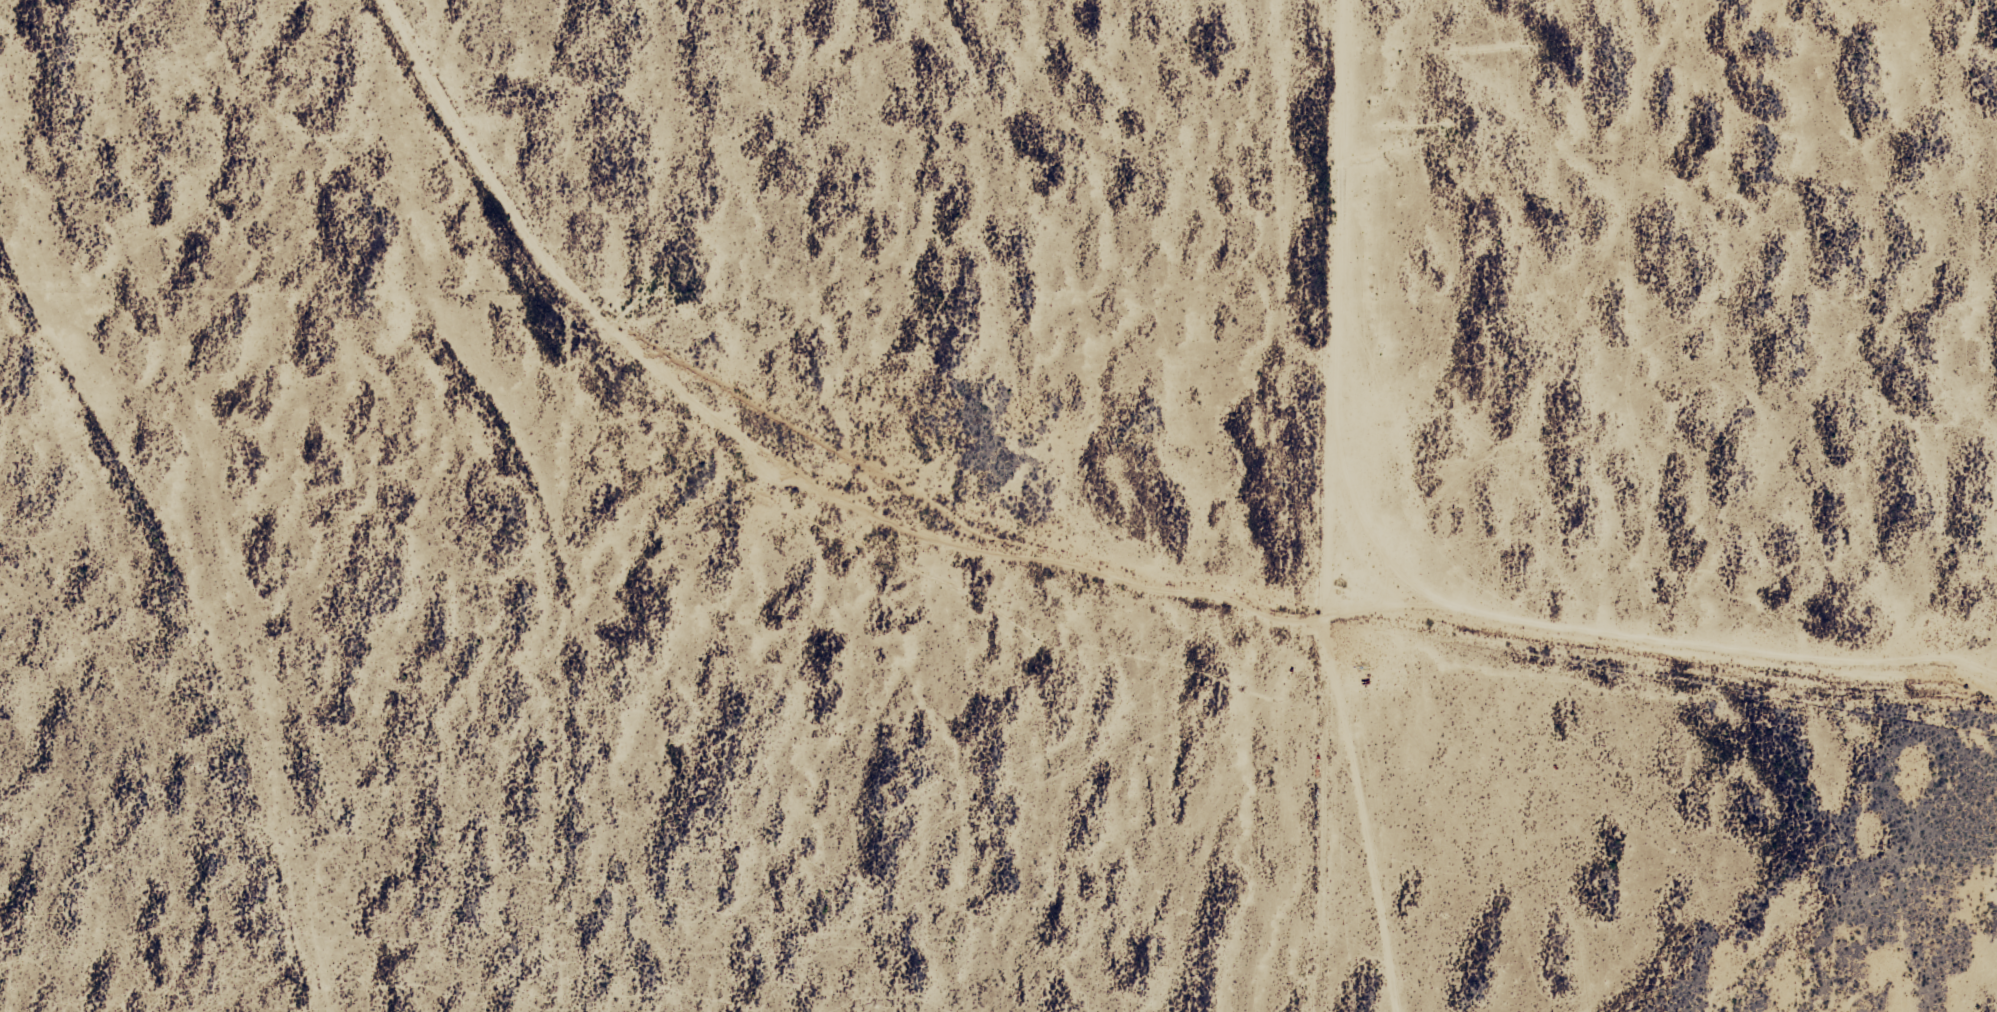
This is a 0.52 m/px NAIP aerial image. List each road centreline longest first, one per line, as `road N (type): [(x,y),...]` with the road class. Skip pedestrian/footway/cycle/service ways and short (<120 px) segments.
road 1 (track): [(1996,730),(1870,695),(1413,636),(1040,542),(736,438),(530,315),(461,256),(392,113),(357,0)]

